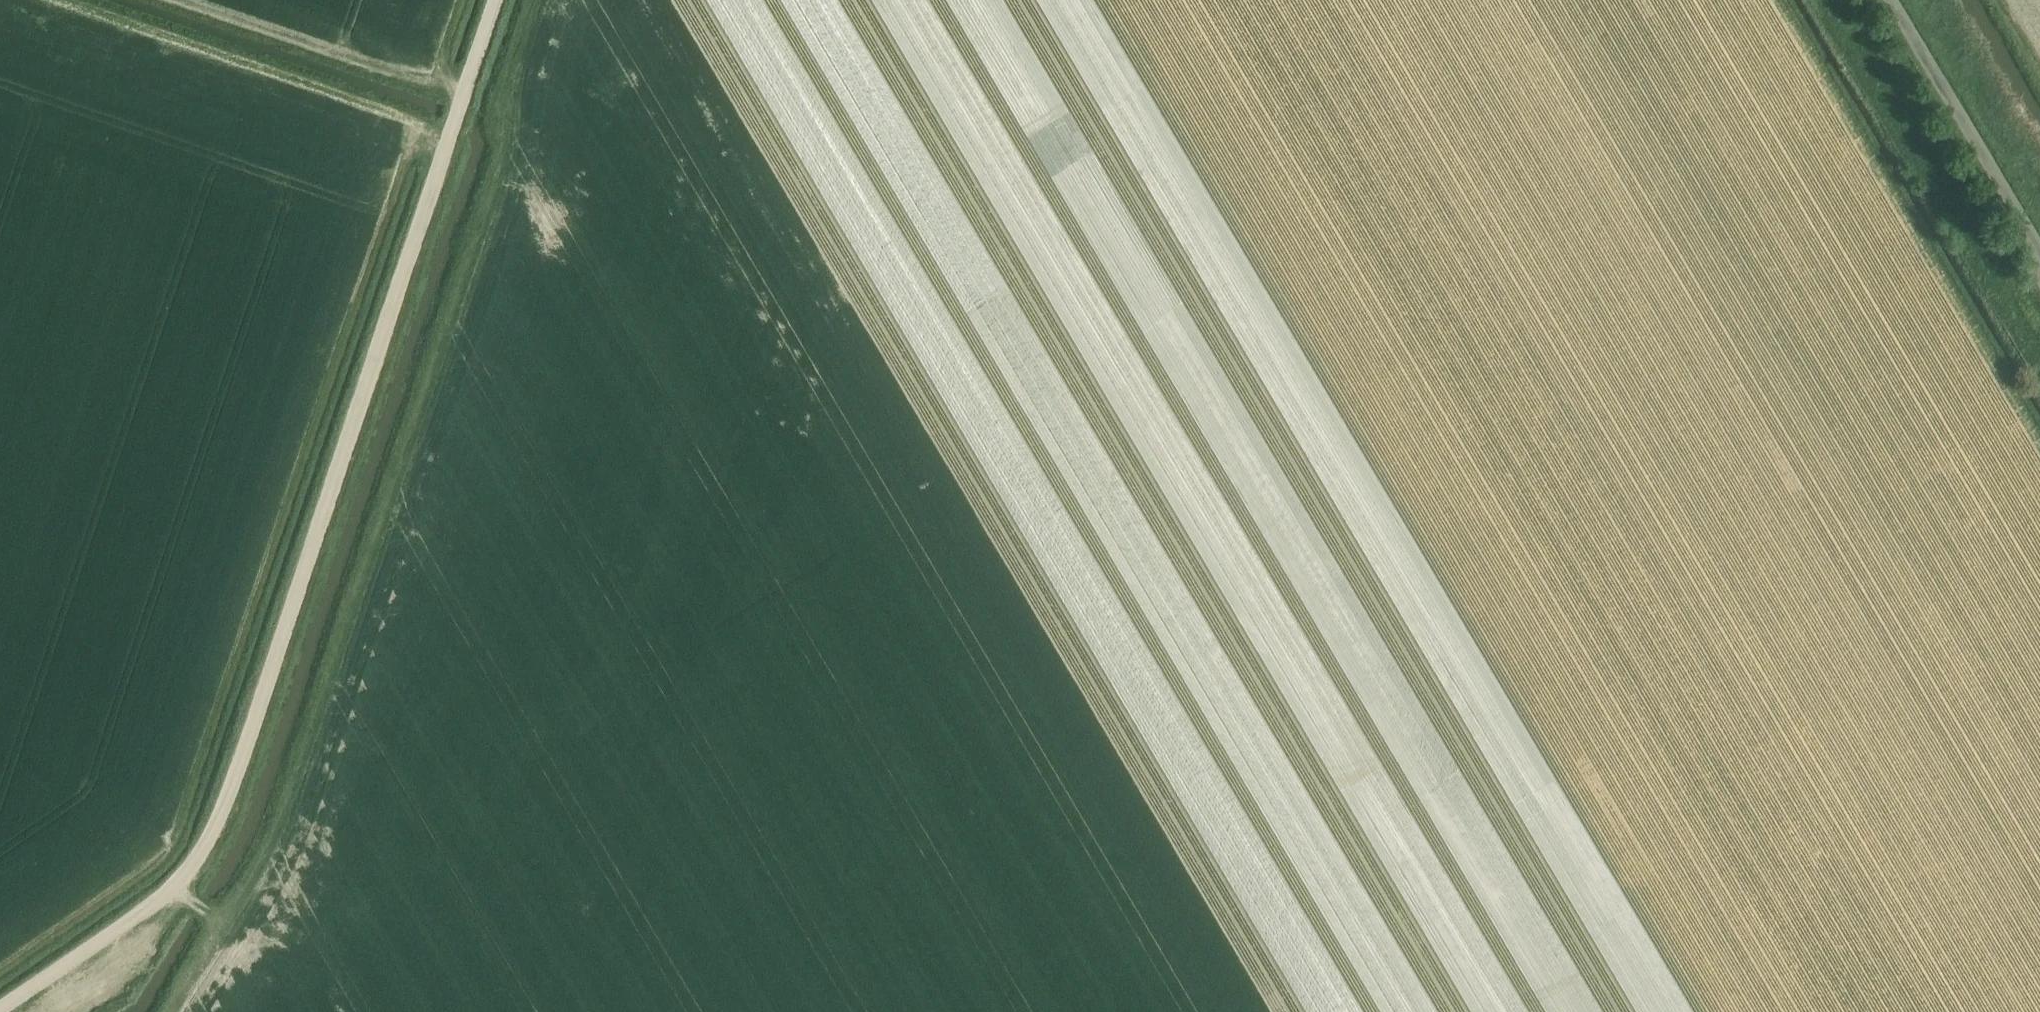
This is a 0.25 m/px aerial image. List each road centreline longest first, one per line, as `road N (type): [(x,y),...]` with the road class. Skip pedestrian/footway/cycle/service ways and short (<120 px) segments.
road 1 (track): [(0,1009),(161,897),(211,836),(403,320),(509,0)]
road 2 (unclassified): [(2039,251),(1891,0)]

